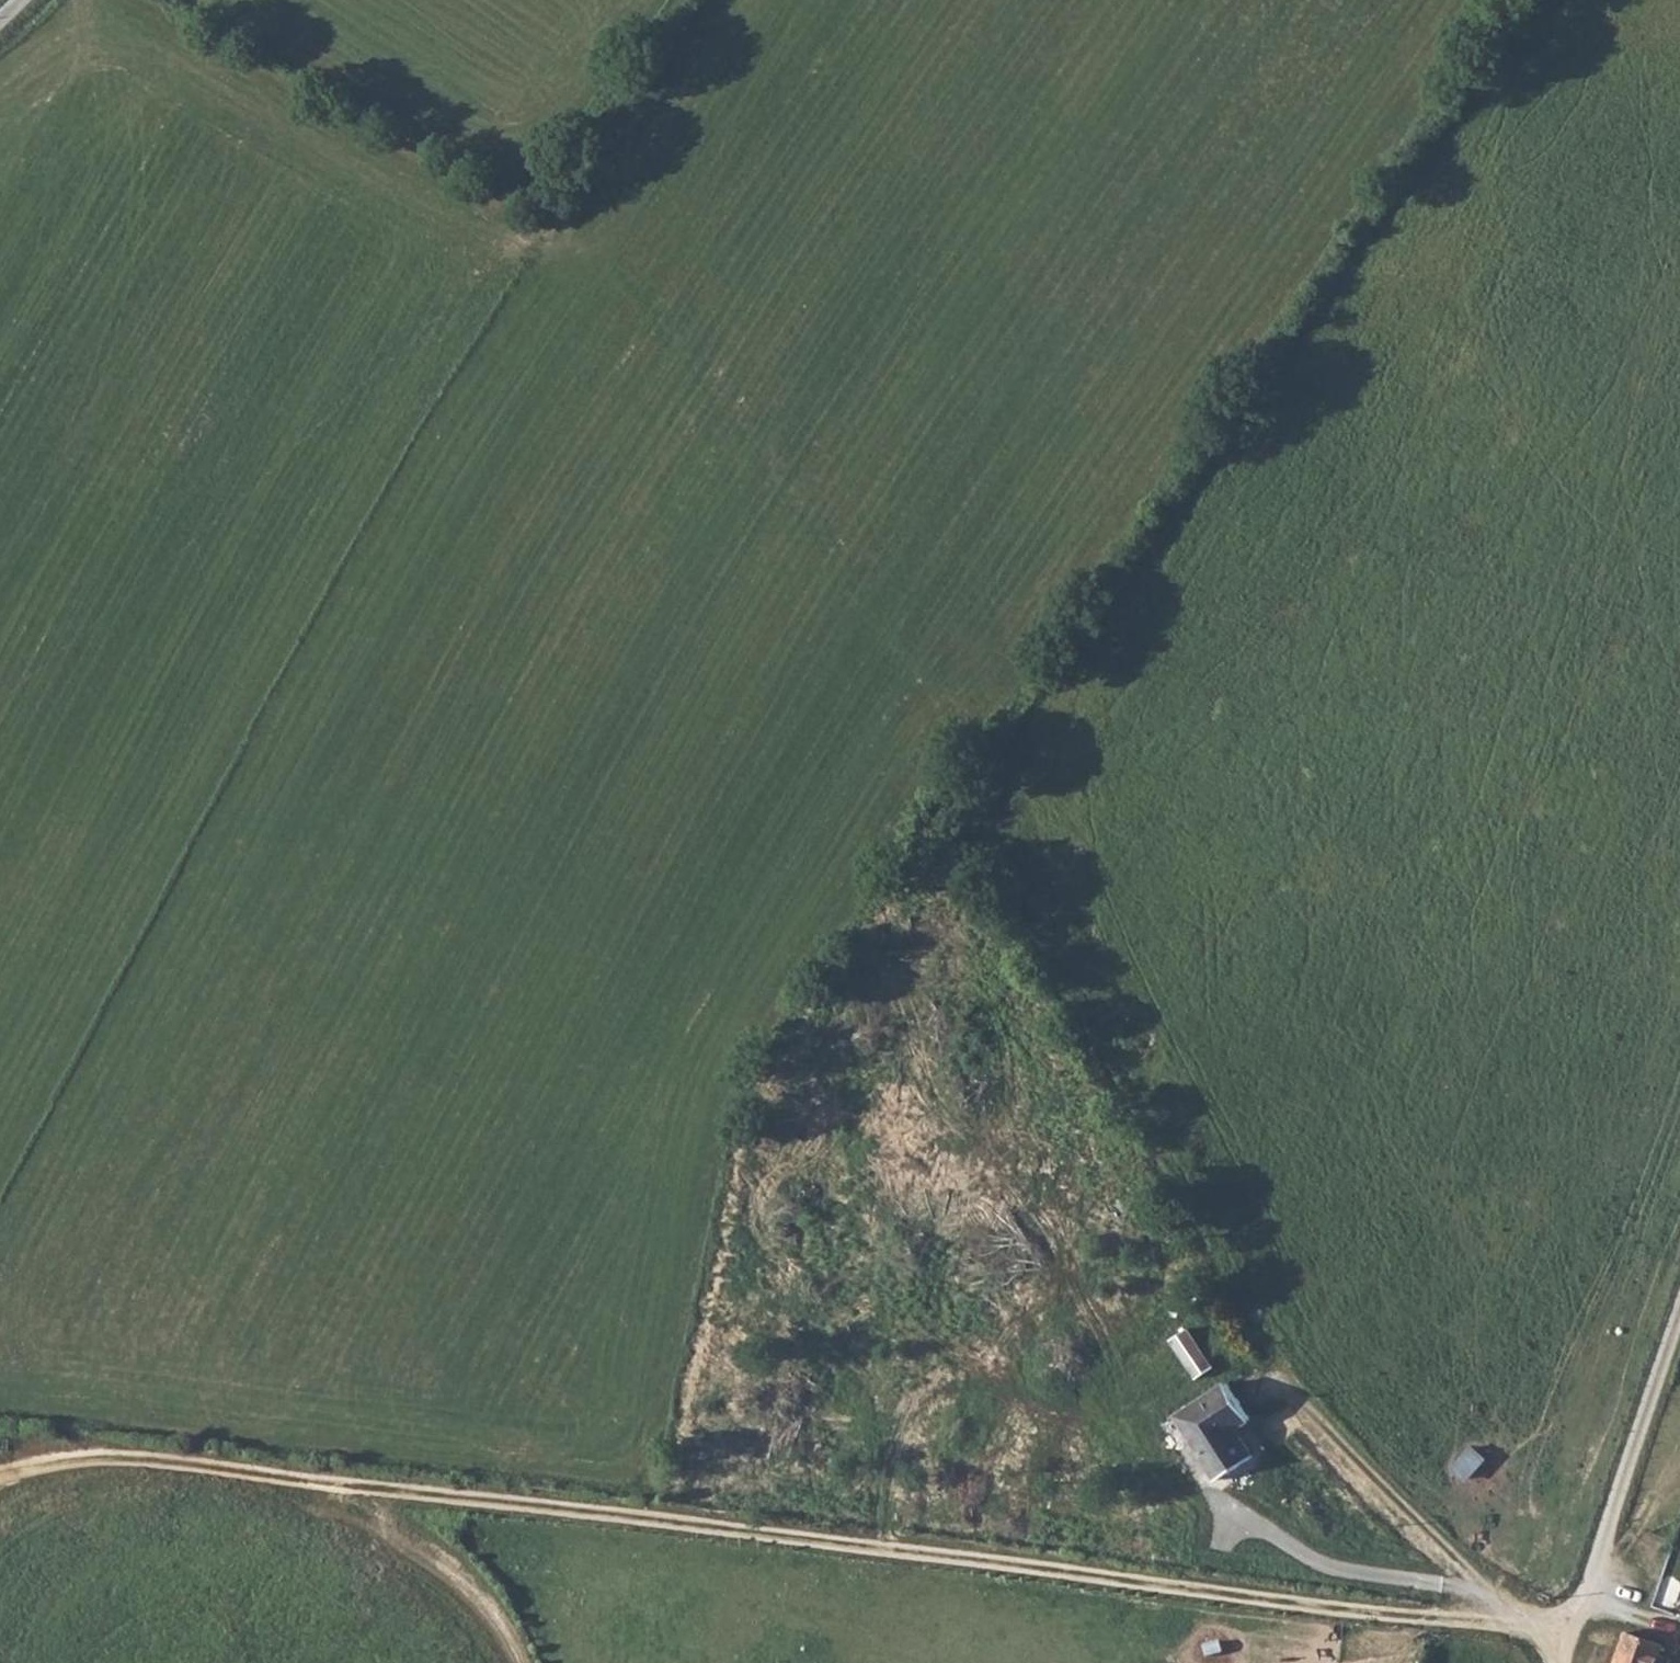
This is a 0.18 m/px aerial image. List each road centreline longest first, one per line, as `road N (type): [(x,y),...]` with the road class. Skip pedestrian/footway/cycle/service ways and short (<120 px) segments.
road 1 (track): [(1561,1643),(260,1485),(122,1473),(18,1485),(0,1495)]
road 2 (track): [(1559,1662),(1679,1301)]
road 3 (track): [(519,1662),(480,1605),(390,1531)]

